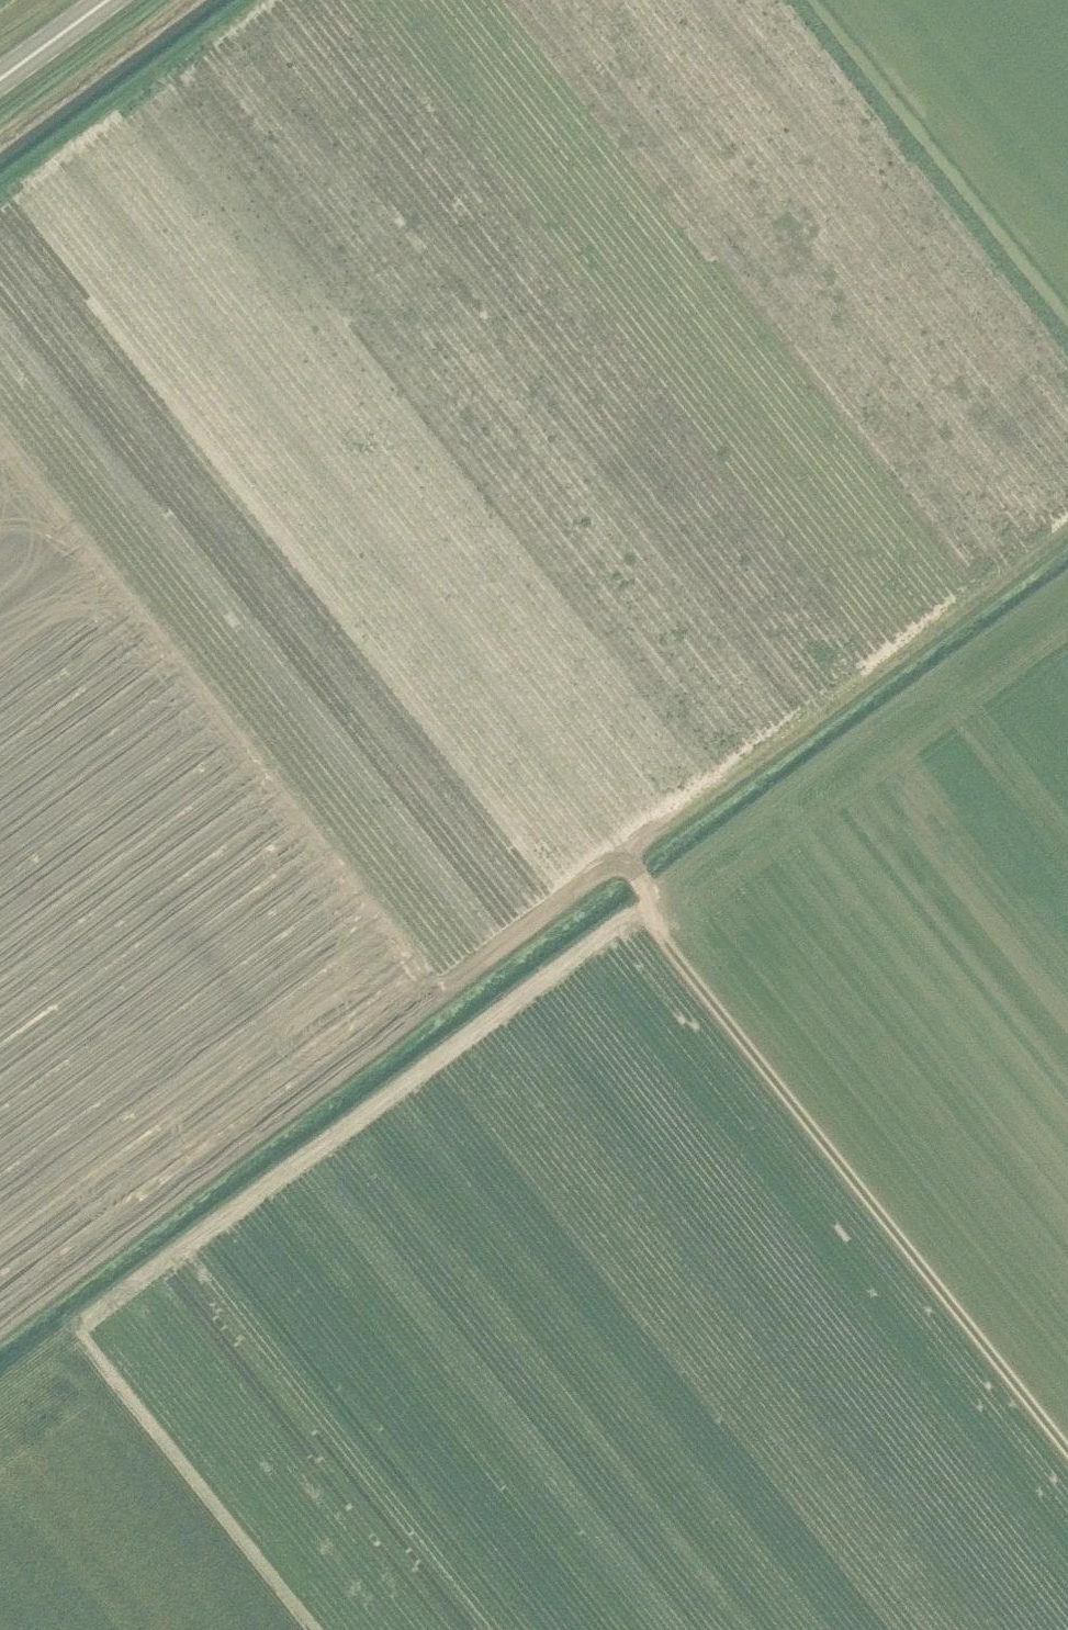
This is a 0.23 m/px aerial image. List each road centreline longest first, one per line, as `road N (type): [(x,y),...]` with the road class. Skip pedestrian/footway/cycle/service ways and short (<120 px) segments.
road 1 (primary): [(0,81),(112,0)]

